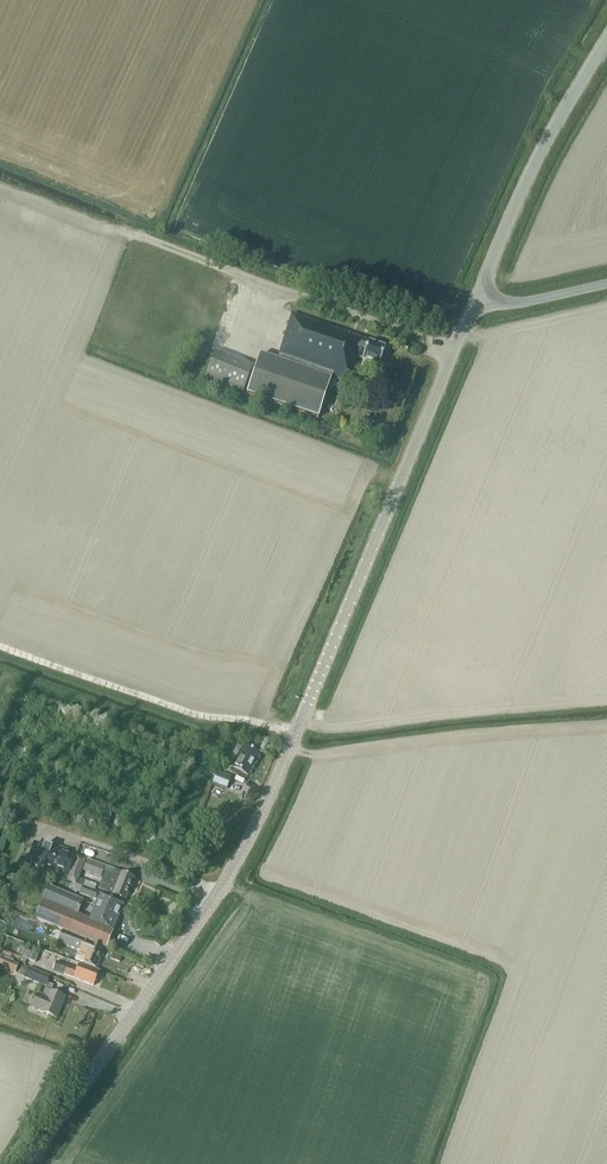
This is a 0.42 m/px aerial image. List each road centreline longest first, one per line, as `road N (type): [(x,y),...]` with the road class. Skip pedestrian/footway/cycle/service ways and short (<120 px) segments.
road 1 (tertiary): [(27,1163),(234,865),(477,296)]
road 2 (track): [(453,354),(0,182)]
road 3 (tertiary): [(477,296),(546,139),(606,42)]
road 4 (unclassified): [(606,282),(525,301),(477,296)]

